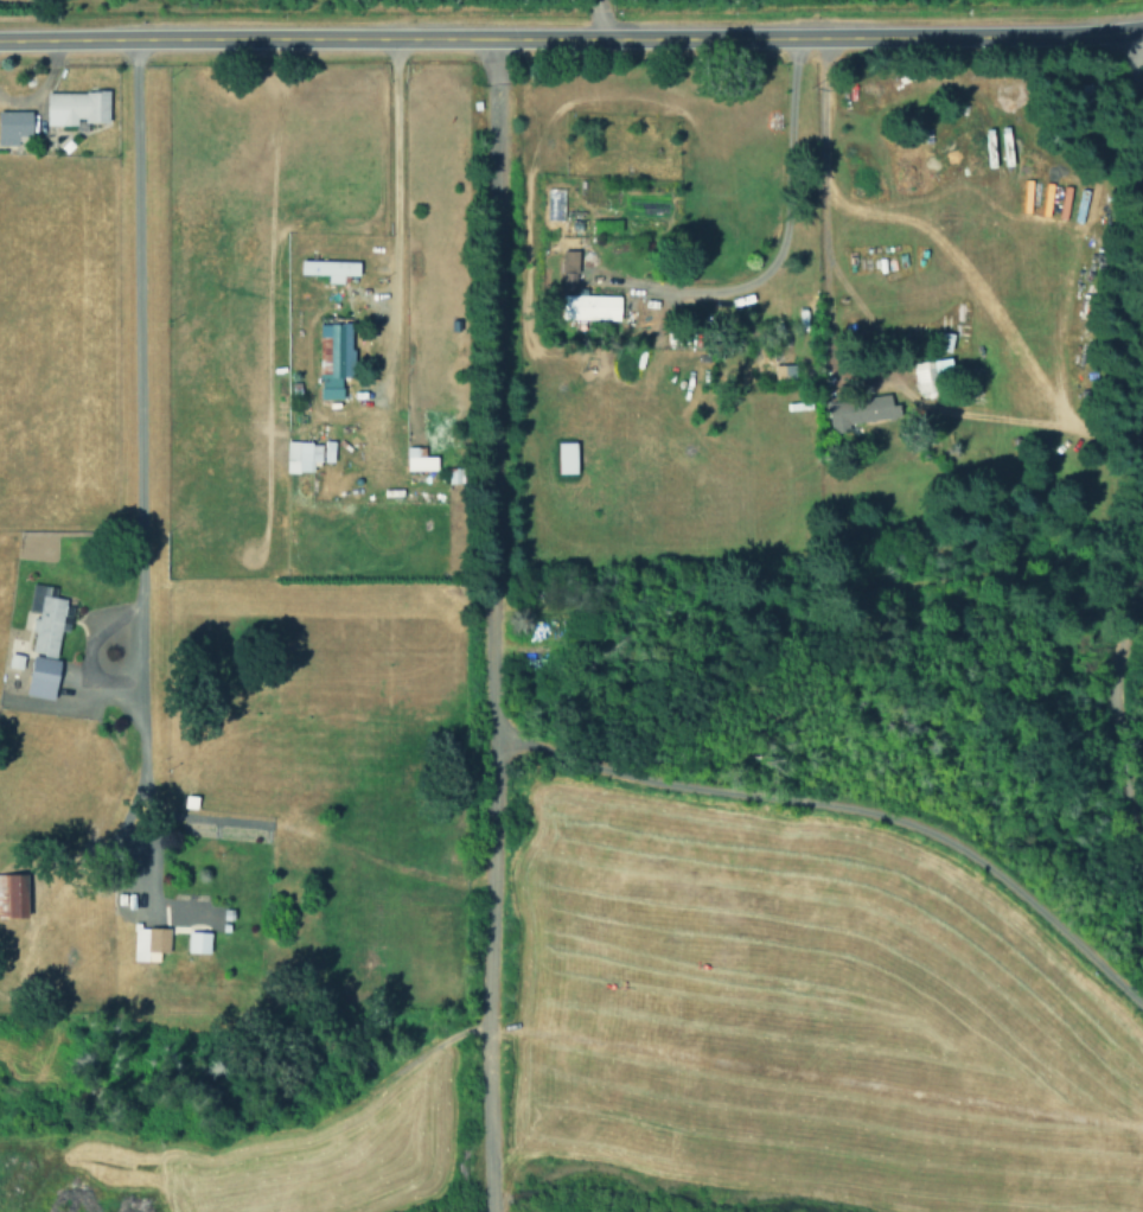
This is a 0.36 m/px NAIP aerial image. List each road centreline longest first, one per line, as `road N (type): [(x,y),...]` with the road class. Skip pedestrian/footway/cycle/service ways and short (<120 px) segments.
road 1 (residential): [(494,42),(492,1211)]
road 2 (secondary): [(1142,27),(0,44)]
road 3 (residential): [(489,729),(517,746),(649,785),(854,806),(925,827),(1066,933),(1142,1014)]
road 4 (residential): [(491,610),(791,619),(1110,614)]
road 5 (residential): [(1142,540),(1110,614),(1115,766),(1142,875)]
road 6 (residential): [(1125,31),(1142,192)]

